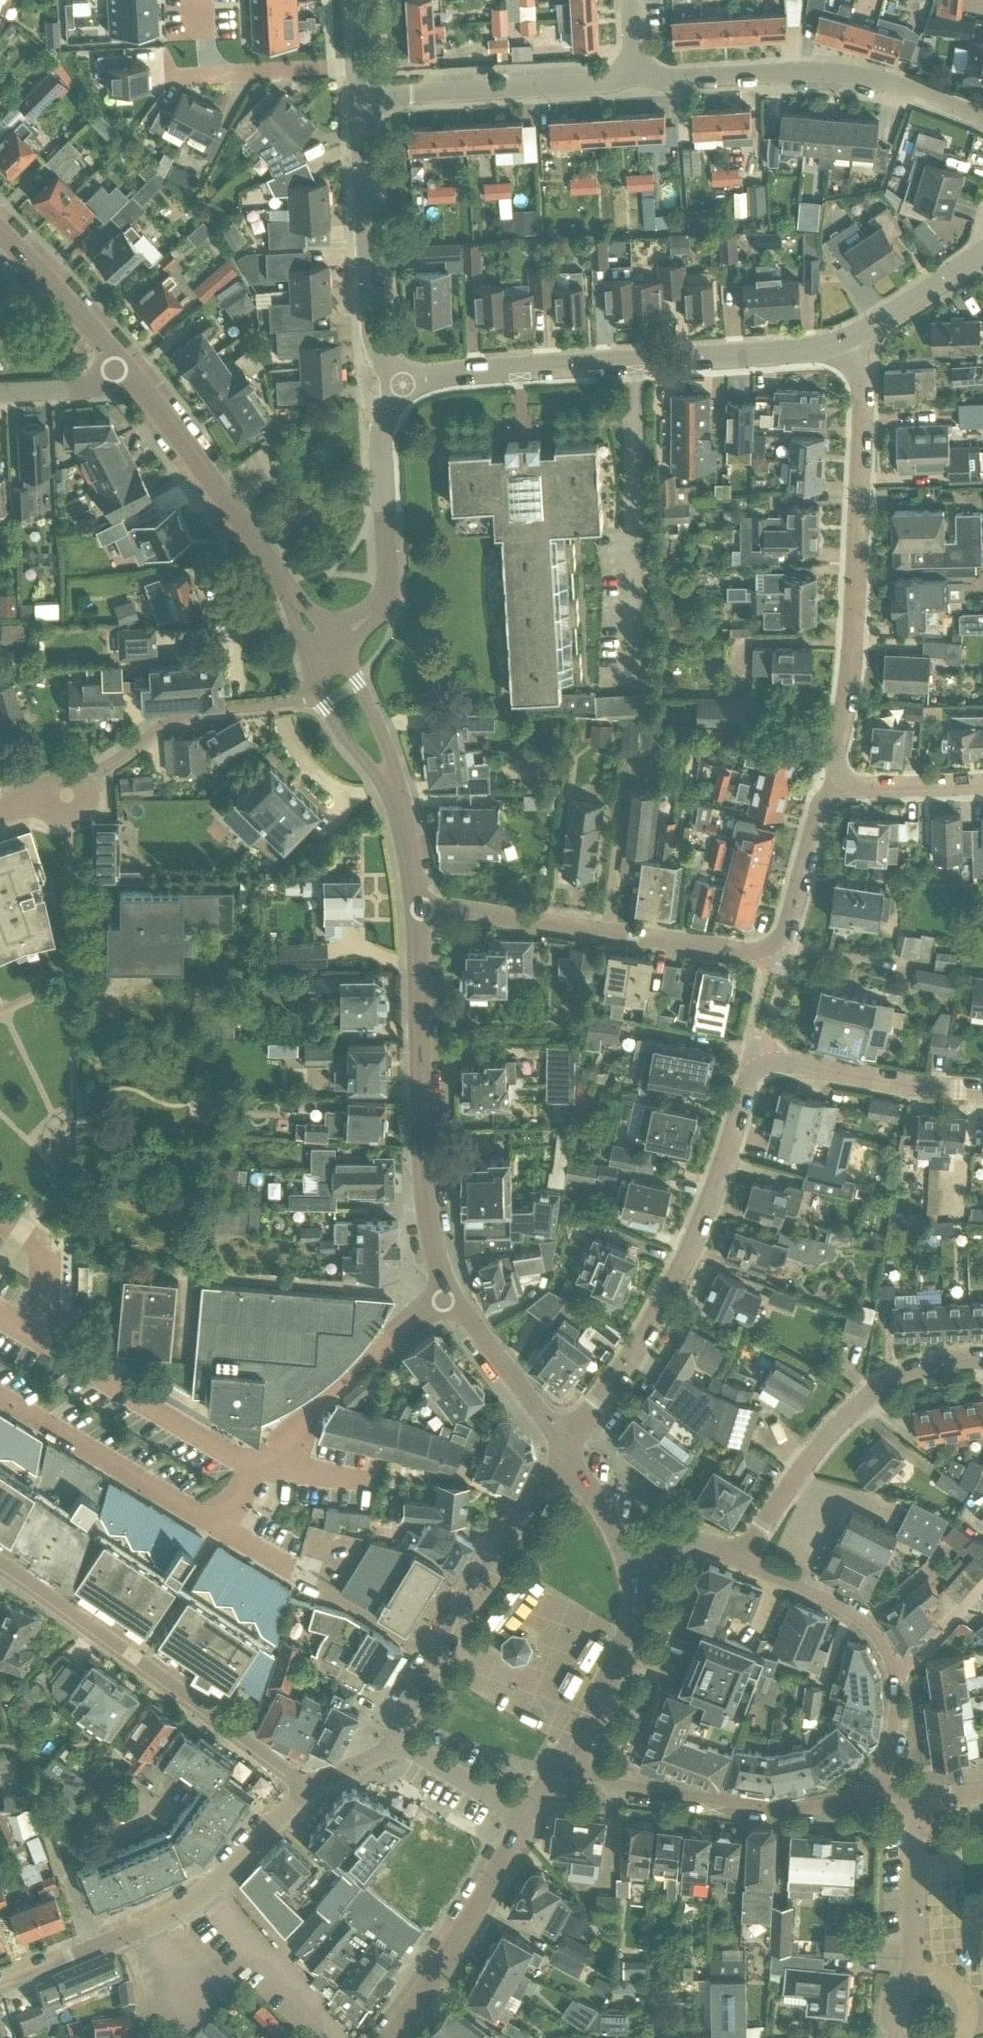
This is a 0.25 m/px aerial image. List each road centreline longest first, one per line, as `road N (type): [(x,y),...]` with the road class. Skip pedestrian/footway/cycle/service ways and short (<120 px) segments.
road 1 (residential): [(419,906),(781,954),(826,787)]
road 2 (residential): [(826,787),(845,721),(862,593),(864,385),(853,336)]
road 3 (tertiary): [(405,389),(457,375),(804,349),(853,336)]
road 4 (residential): [(567,1455),(686,1259),(757,1052)]
road 5 (tertiary): [(419,906),(432,1223),(452,1298)]
road 6 (residential): [(307,1791),(0,1563)]
road 7 (residential): [(634,78),(843,72),(982,114)]
road 8 (residential): [(739,1559),(859,1401),(914,1370),(982,1358)]
road 9 (residential): [(564,1758),(617,1785),(796,1810),(849,1797),(877,1775)]
road 10 (residential): [(405,389),(372,317),(359,98)]
road 11 (tertiary): [(334,641),(385,595),(382,436),(405,389)]
road 12 (residential): [(359,98),(634,78)]
road 13 (tertiary): [(121,369),(183,439),(280,576)]
road 14 (tertiary): [(386,2037),(529,1819)]
road 15 (residential): [(452,1298),(371,1355),(263,1470)]
road 16 (residential): [(567,1455),(431,1660)]
road 17 (residential): [(982,1092),(757,1052)]
road 18 (residential): [(0,1990),(153,1925),(205,1892)]
road 19 (tertiary): [(564,1758),(630,1631),(629,1554)]
road 20 (residential): [(739,1559),(852,1613),(876,1634),(896,1673)]
road 21 (residential): [(342,2037),(205,1892)]
road 22 (tertiary): [(452,1298),(567,1455)]
road 23 (tertiary): [(0,228),(121,369)]
road 24 (tertiary): [(402,805),(388,749),(334,641)]
road 25 (residential): [(917,1978),(910,1808)]
road 26 (residential): [(431,1660),(293,1575)]
road 27 (residential): [(826,787),(982,785)]
road 28 (tertiary): [(853,336),(982,250)]
road 29 (residential): [(529,1819),(401,1747)]
road 30 (tertiary): [(317,687),(343,737),(402,805)]
road 31 (residential): [(205,1892),(307,1791)]
road 32 (residential): [(44,802),(55,816),(77,817),(89,790),(80,777),(62,773),(44,792)]
road 33 (residential): [(0,391),(75,388),(121,369)]

